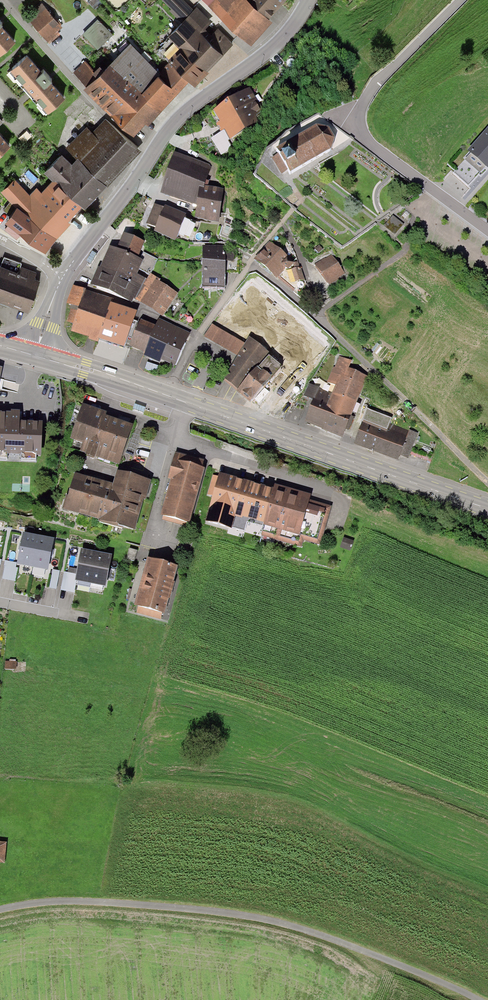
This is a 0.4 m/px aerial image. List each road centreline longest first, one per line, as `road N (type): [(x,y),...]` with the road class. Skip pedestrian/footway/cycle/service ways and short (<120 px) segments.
road 1 (track): [(0,911),(63,902),(250,917),(315,935),(473,999)]
road 2 (primary): [(36,354),(487,509)]
road 3 (residential): [(458,0),(373,85),(357,124),(368,144),(487,233)]
road 4 (tertiary): [(308,0),(276,45),(193,103),(153,153)]
road 5 (residential): [(2,0),(101,109),(153,153)]
road 6 (tertiary): [(153,153),(64,276)]

